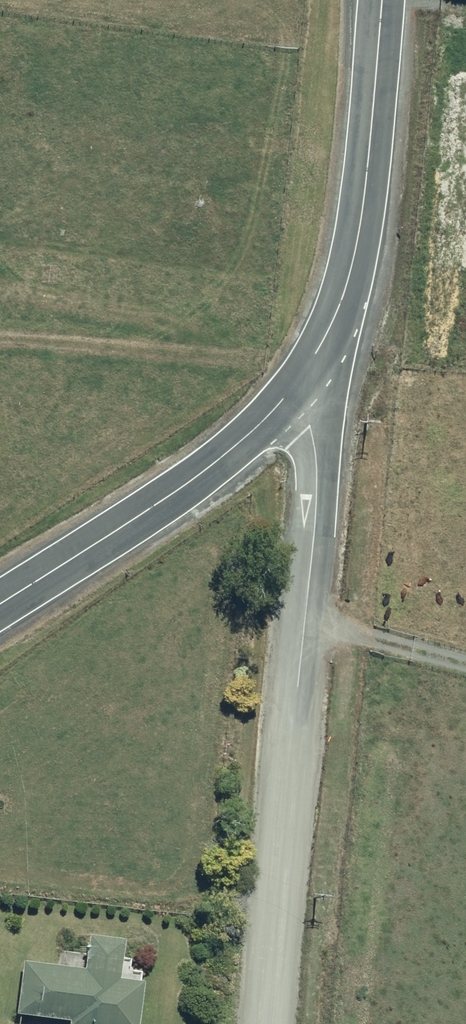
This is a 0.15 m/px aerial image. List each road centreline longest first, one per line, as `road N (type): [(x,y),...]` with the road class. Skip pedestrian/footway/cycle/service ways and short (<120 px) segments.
road 1 (unclassified): [(302,376),(317,499),(257,1023)]
road 2 (unclassified): [(383,0),(356,244),(340,302),(302,376)]
road 3 (unclassified): [(302,376),(249,436),(199,475),(0,605)]

